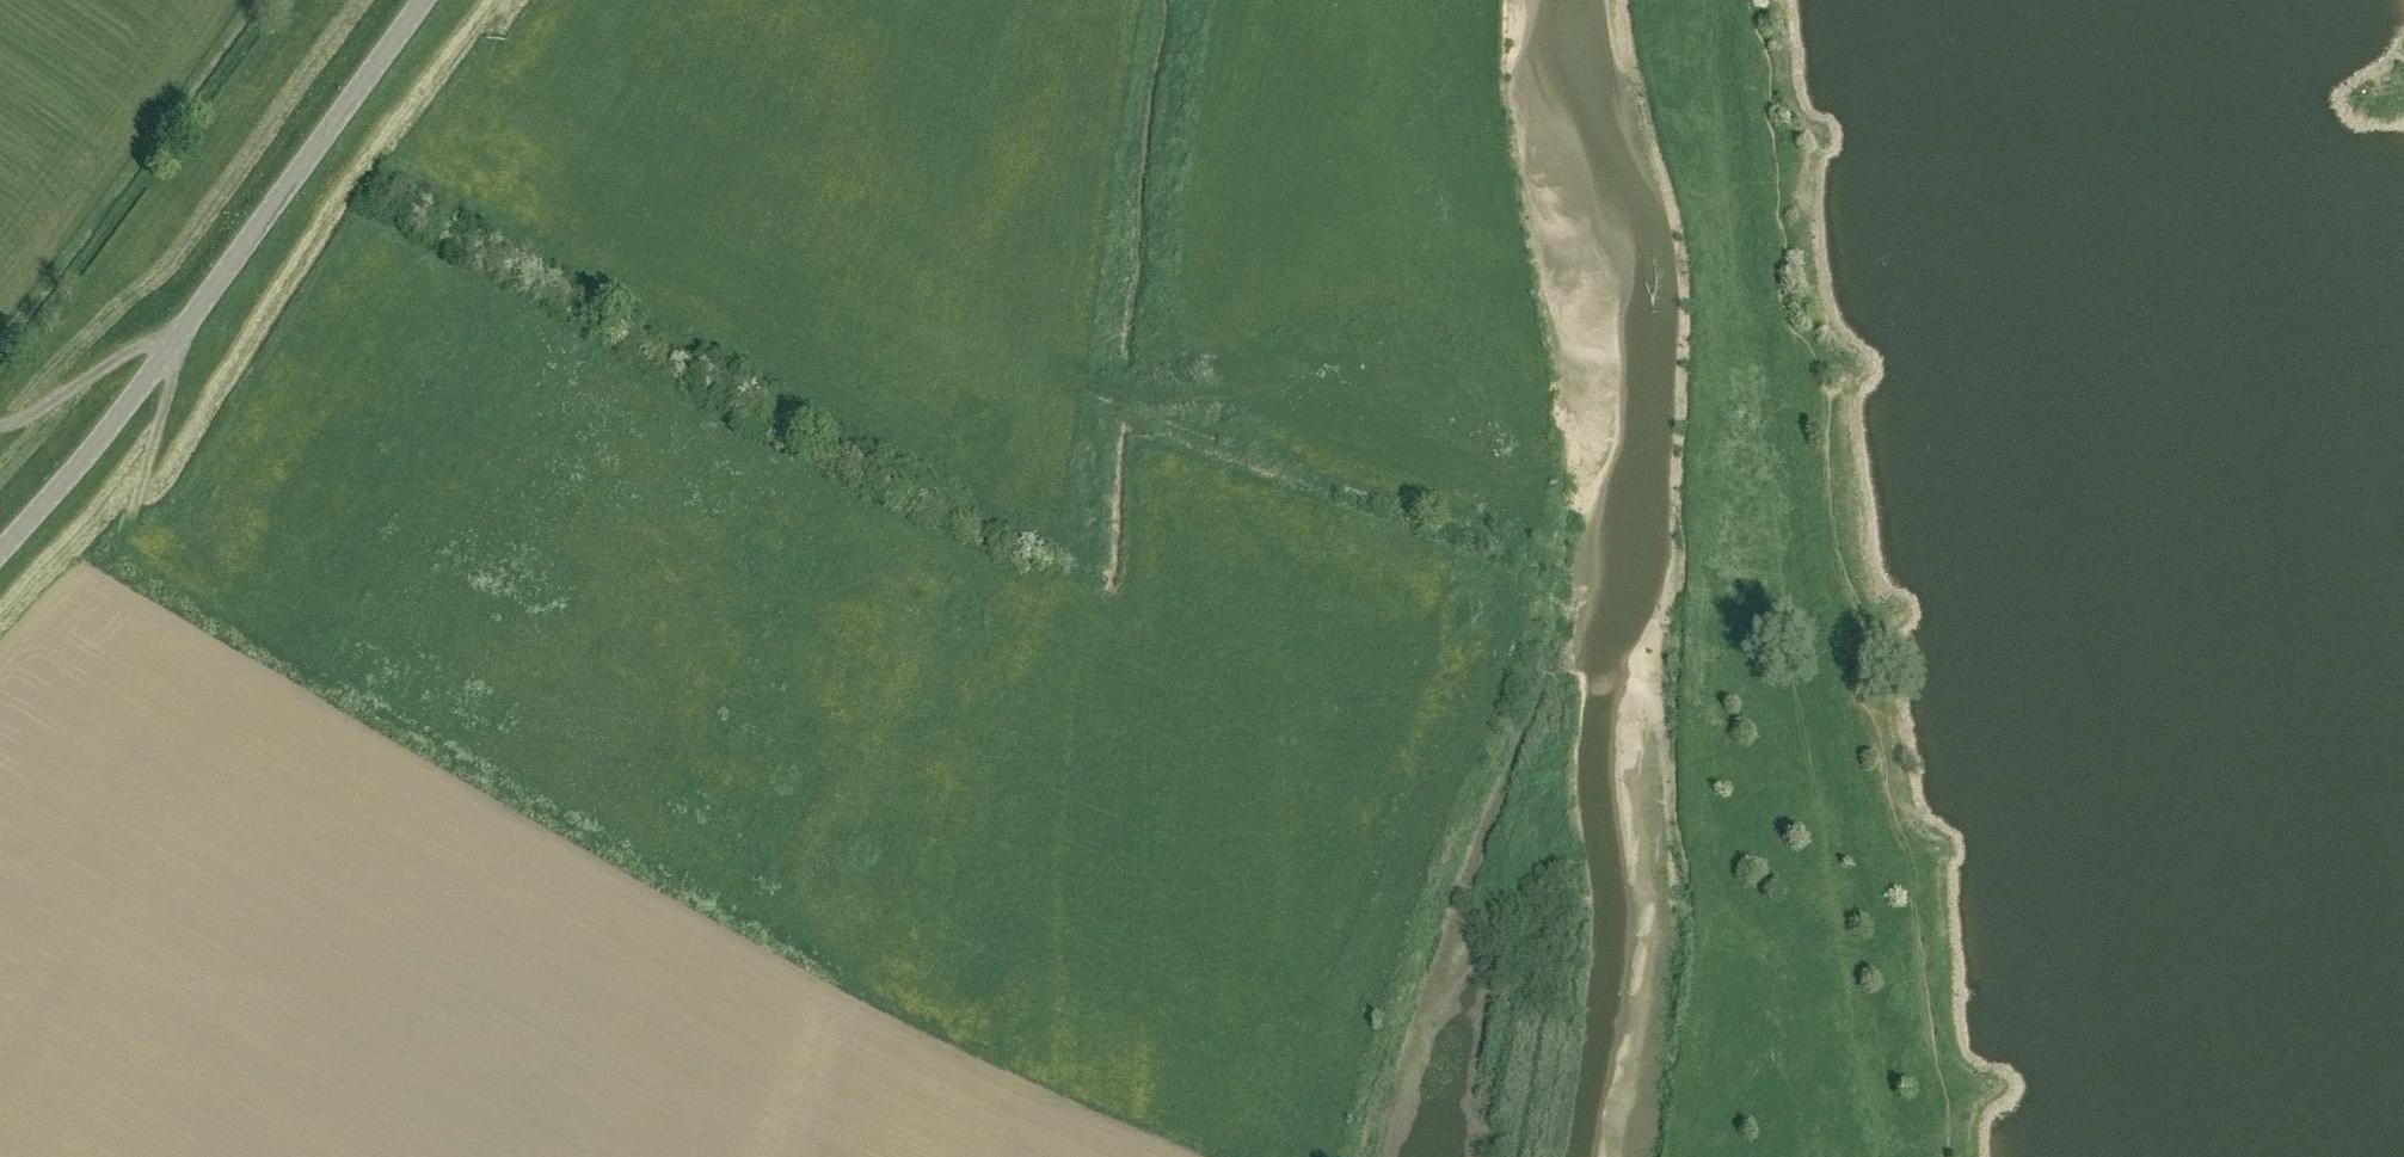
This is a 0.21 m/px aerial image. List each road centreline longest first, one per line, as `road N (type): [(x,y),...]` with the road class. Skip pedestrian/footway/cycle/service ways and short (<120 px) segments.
road 1 (tertiary): [(0,551),(115,422),(426,0)]

